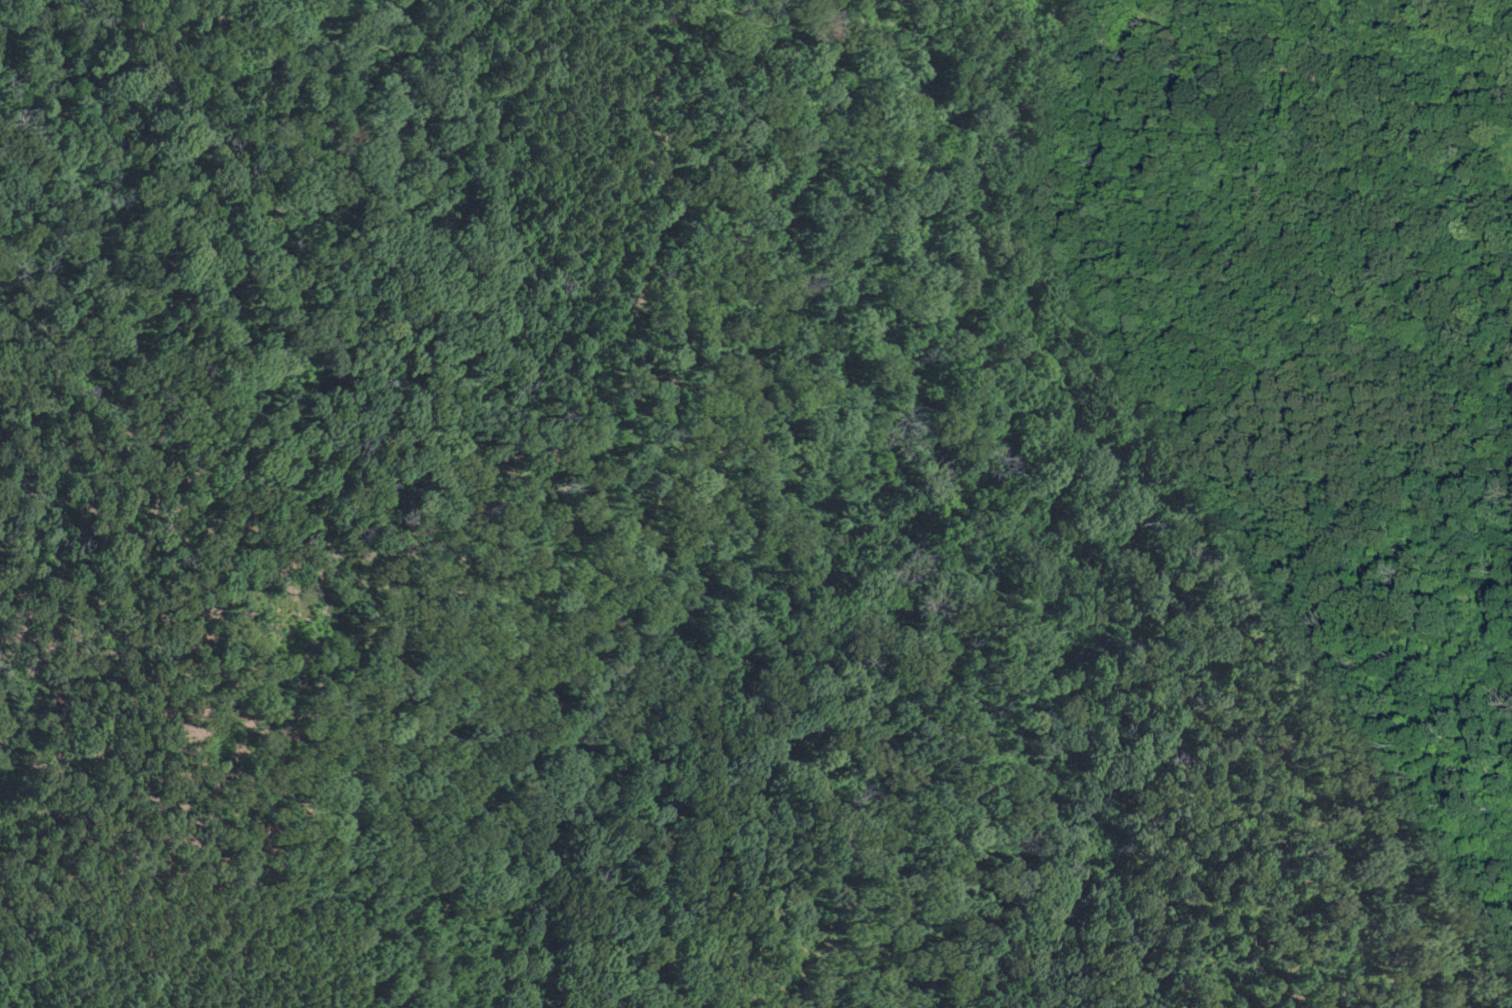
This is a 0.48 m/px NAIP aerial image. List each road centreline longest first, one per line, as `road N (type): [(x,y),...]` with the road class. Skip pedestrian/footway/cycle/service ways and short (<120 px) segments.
road 1 (residential): [(1511,119),(1275,66),(1199,35),(1146,0)]

